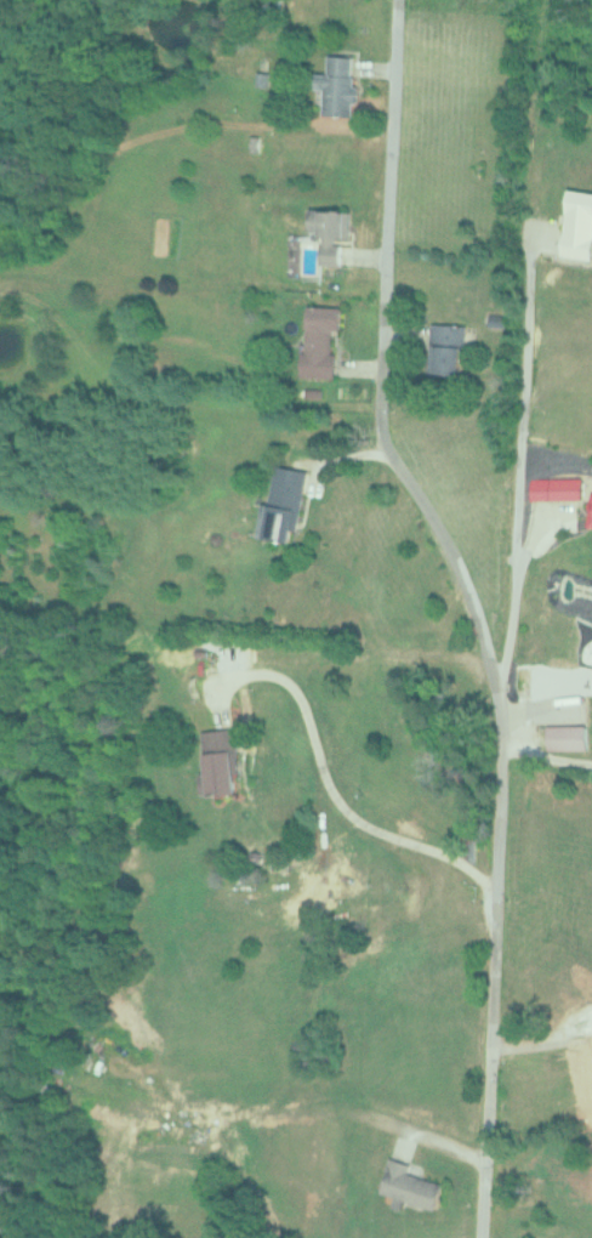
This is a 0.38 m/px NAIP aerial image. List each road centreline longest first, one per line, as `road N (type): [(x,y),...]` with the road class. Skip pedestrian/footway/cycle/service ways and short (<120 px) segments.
road 1 (residential): [(479,1237),(497,698),(449,547),(383,431),(397,0)]

